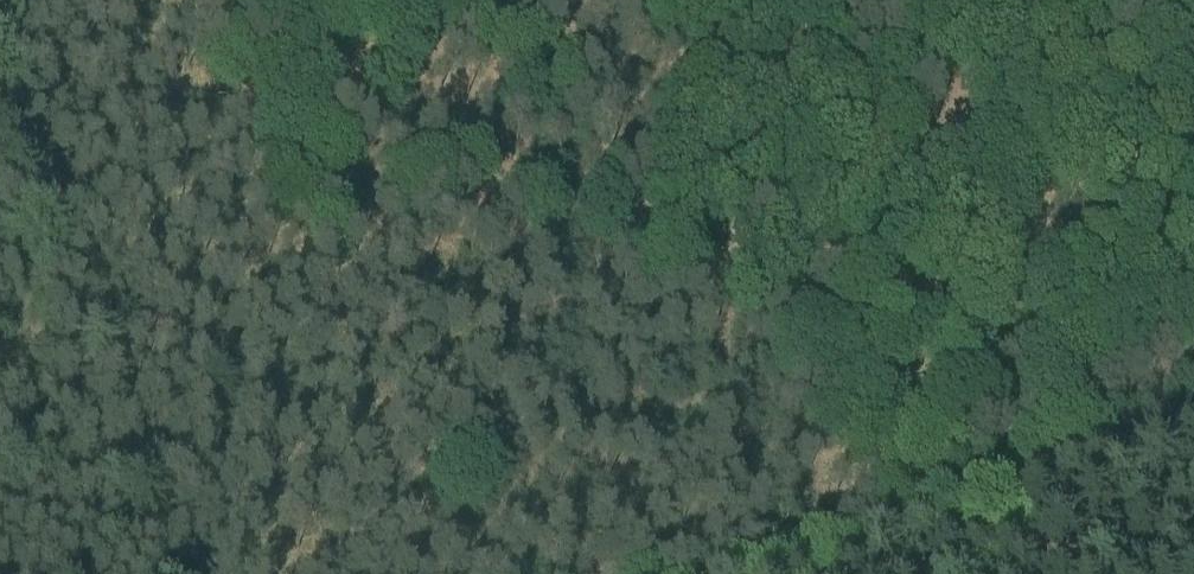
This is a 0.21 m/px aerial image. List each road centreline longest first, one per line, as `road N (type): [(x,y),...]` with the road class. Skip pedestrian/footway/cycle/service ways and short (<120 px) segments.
road 1 (track): [(758,573),(1193,427)]

